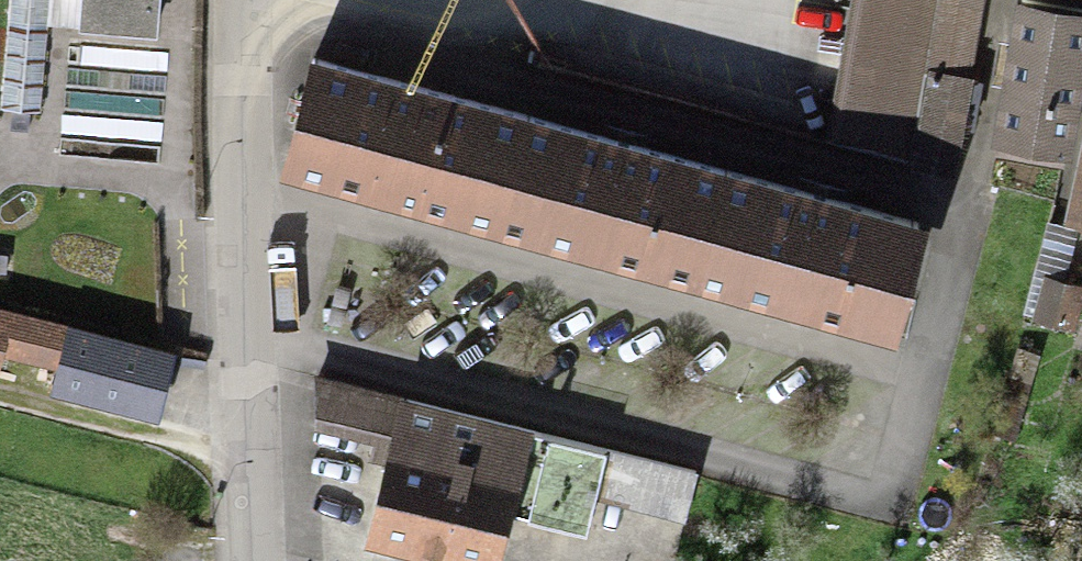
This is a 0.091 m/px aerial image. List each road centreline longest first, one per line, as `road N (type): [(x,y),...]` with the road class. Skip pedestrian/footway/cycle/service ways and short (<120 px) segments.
road 1 (residential): [(251,0),(265,560)]

